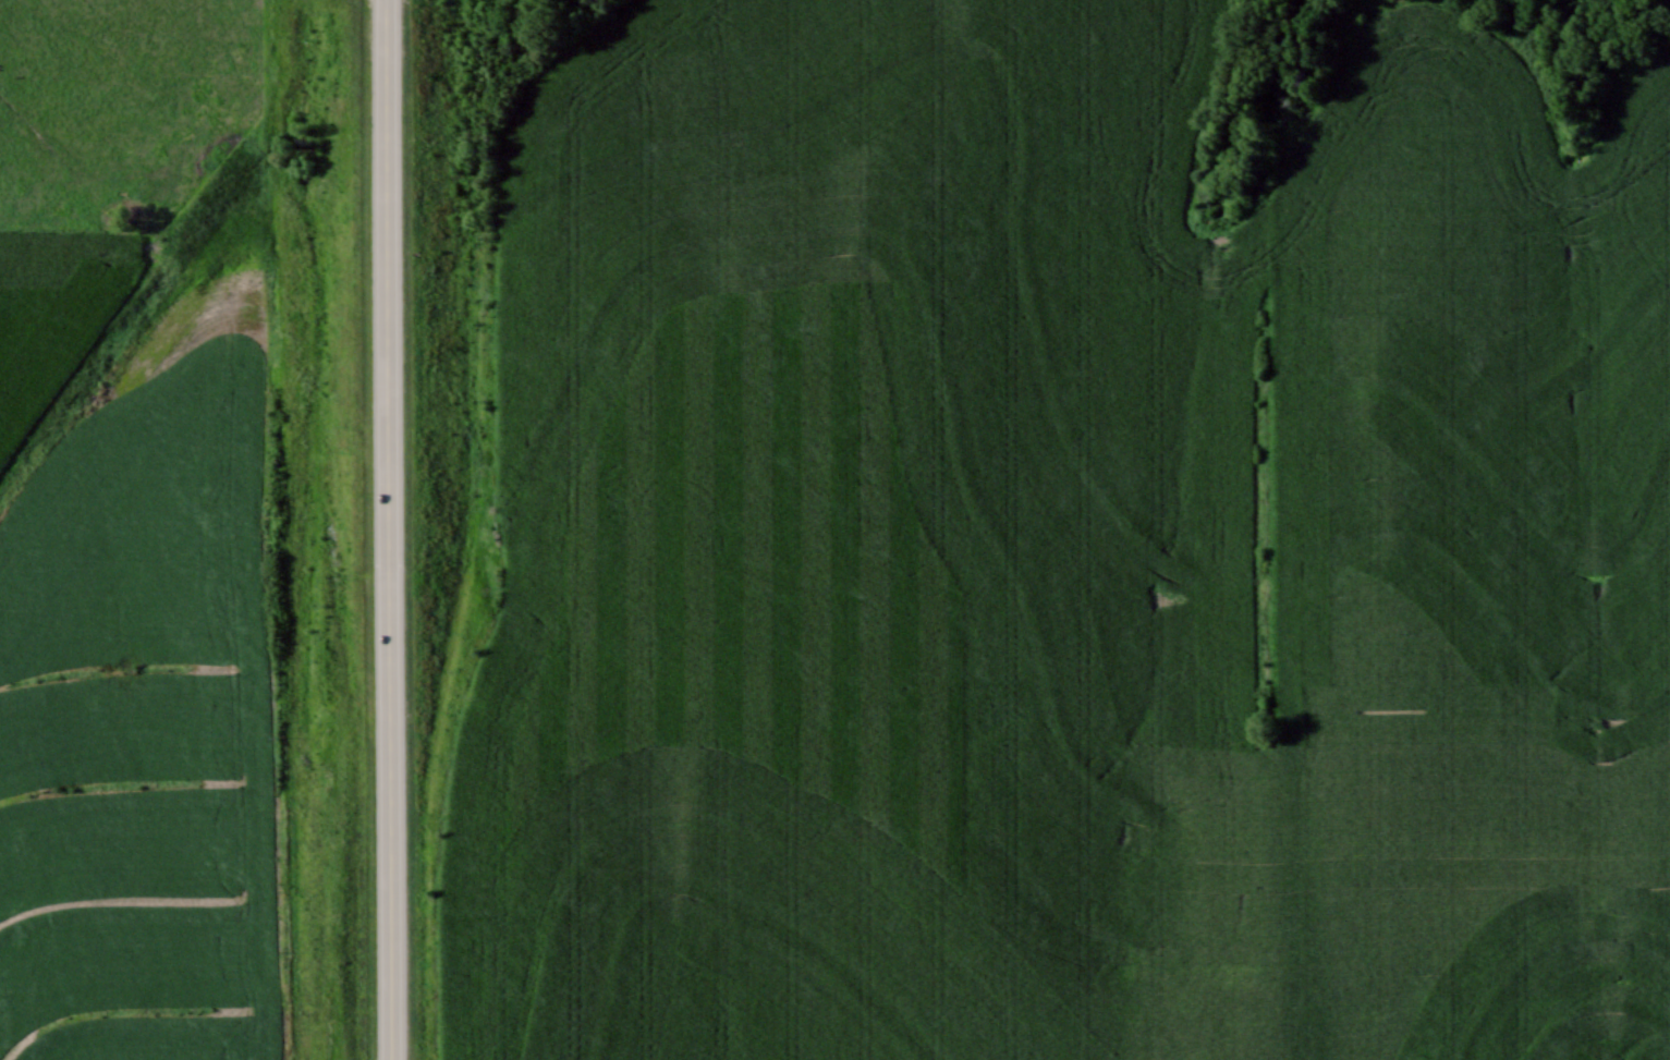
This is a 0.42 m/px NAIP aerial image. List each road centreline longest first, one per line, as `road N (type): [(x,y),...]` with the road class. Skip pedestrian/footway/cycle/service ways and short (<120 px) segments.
road 1 (trunk): [(392,1059),(388,0)]

